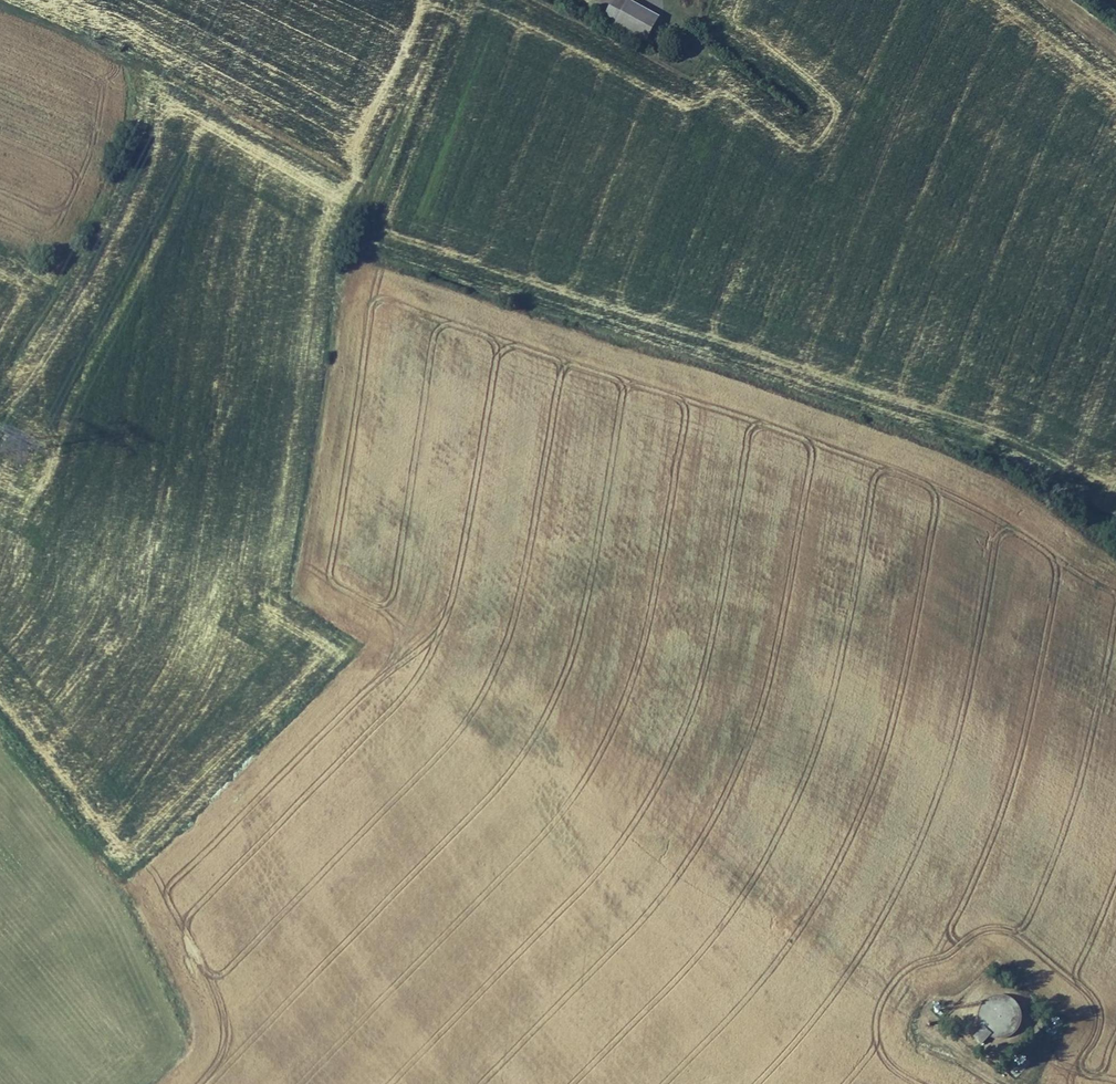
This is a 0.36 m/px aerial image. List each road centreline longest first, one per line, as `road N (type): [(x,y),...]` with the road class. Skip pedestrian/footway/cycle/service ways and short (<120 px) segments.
road 1 (track): [(935,997),(912,1025),(924,1047),(1014,1083)]

